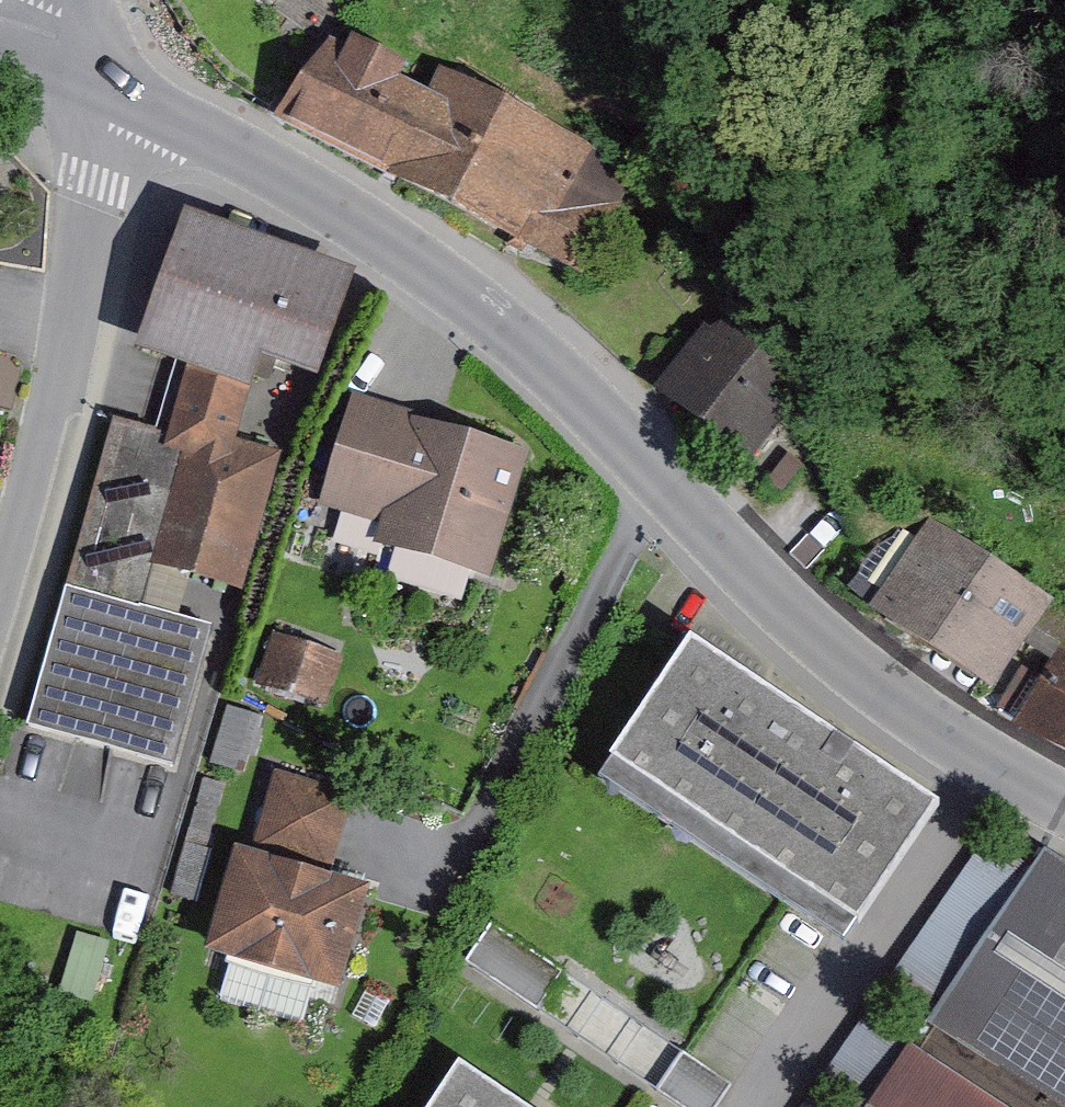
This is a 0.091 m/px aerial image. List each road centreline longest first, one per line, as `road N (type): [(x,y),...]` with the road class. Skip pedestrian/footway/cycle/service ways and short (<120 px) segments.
road 1 (residential): [(98,68),(445,264),(534,333),(822,632),(890,686),(1064,795)]
road 2 (residential): [(0,637),(109,177),(117,118),(98,68)]

